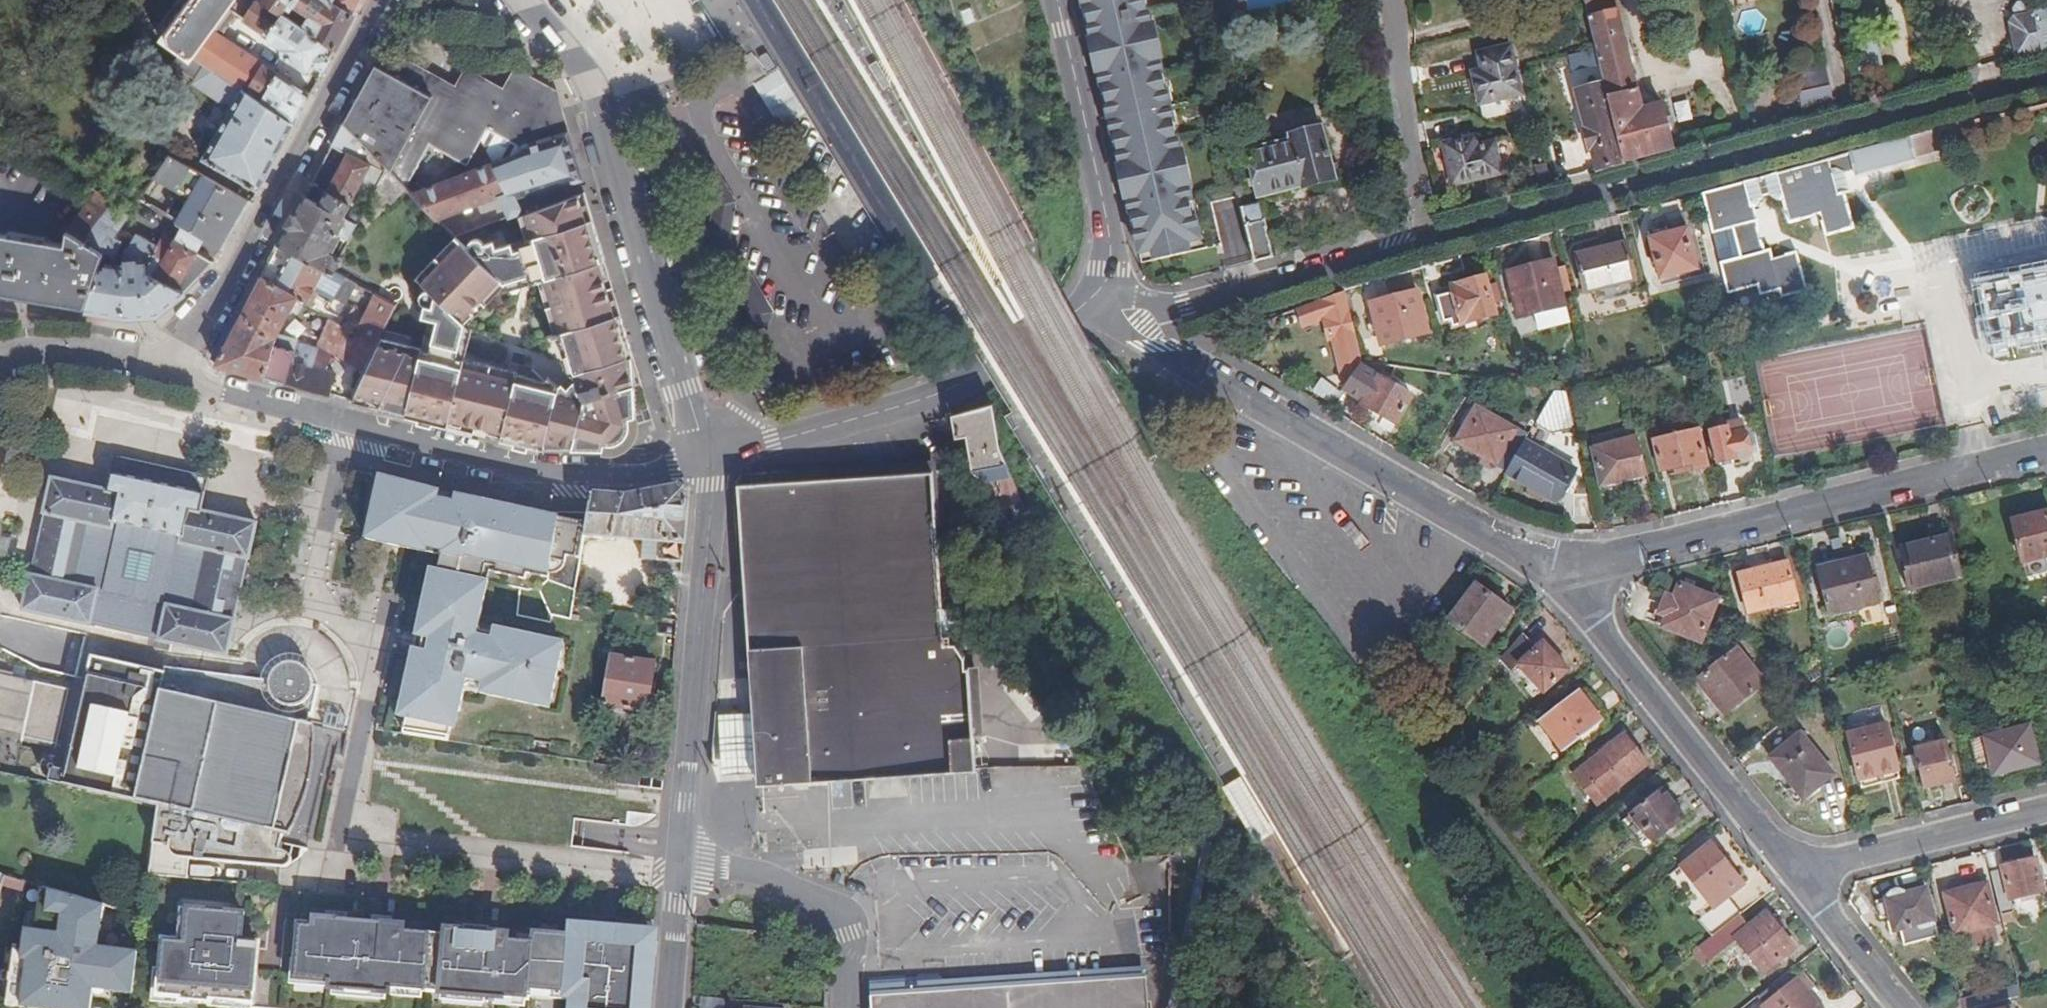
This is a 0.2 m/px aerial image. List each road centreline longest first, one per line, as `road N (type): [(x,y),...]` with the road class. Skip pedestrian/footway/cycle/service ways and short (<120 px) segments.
road 1 (residential): [(2046,78),(1186,305),(1162,302)]
road 2 (residential): [(705,459),(630,478),(478,460),(211,389),(174,367)]
road 3 (residential): [(1551,569),(2046,450)]
road 4 (residential): [(705,459),(592,93),(524,0)]
road 5 (residential): [(174,367),(228,283),(381,0)]
road 6 (residential): [(1551,569),(1184,369)]
road 7 (tertiary): [(1087,303),(982,374),(929,399),(705,459)]
road 8 (tertiary): [(682,862),(713,485),(705,459)]
road 9 (residential): [(1798,870),(1551,569)]
road 10 (tertiary): [(1102,288),(1109,269),(1105,211),(1057,0)]
road 11 (residential): [(682,862),(797,888),(835,913),(848,934),(849,1007)]
road 12 (residential): [(2046,809),(1798,870)]
road 13 (residential): [(174,367),(86,349),(0,355)]
road 14 (residential): [(1906,1007),(1798,870)]
road 15 (tertiary): [(682,862),(670,1007)]

